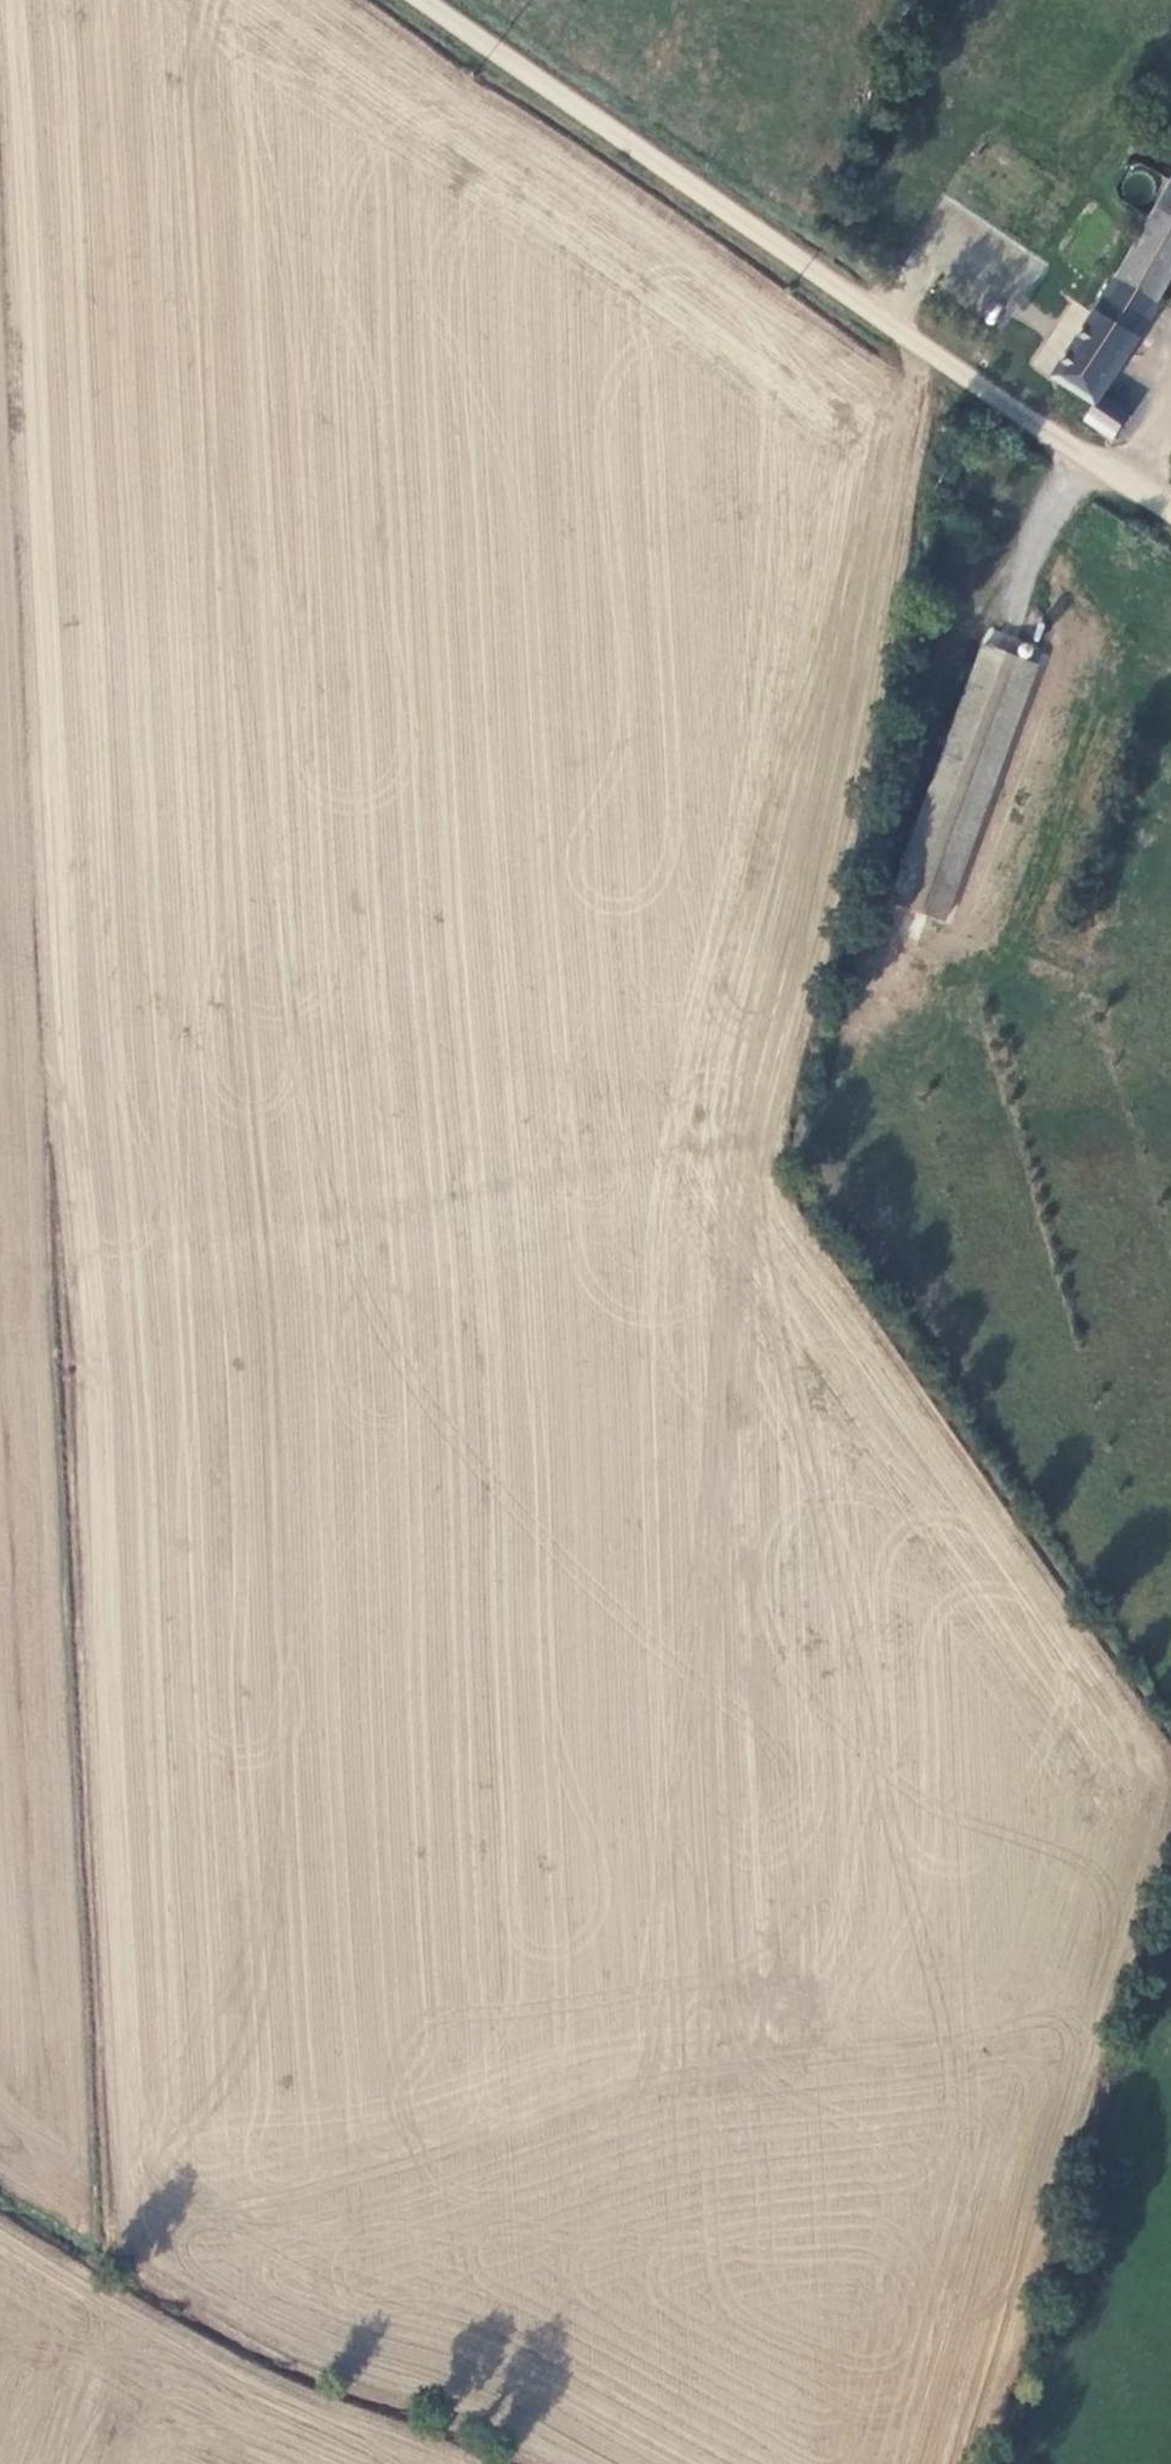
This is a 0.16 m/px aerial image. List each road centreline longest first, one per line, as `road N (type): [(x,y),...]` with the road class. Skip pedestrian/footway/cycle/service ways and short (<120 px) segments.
road 1 (unclassified): [(428,0),(1070,467),(1170,525)]

